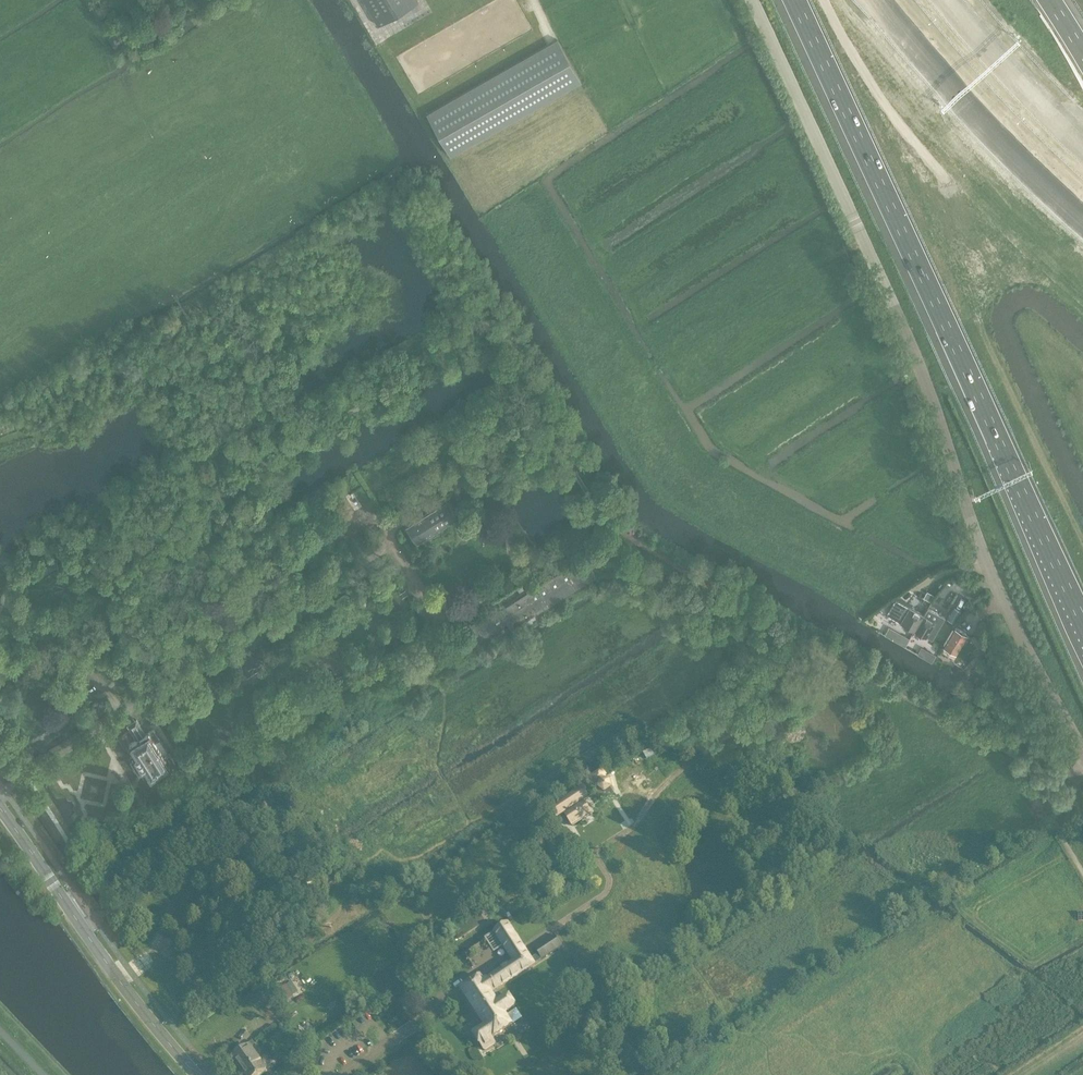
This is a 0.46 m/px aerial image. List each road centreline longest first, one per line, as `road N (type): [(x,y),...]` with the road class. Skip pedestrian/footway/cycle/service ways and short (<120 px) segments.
road 1 (tertiary): [(1082,754),(995,582),(915,353),(753,0)]
road 2 (motorway): [(798,0),(1082,619)]
road 3 (tertiary): [(197,1074),(120,982),(0,809)]
road 4 (motorway): [(875,0),(957,98),(1082,222)]
road 5 (motorway): [(1082,142),(947,0)]
road 6 (track): [(196,862),(149,959),(119,980)]

